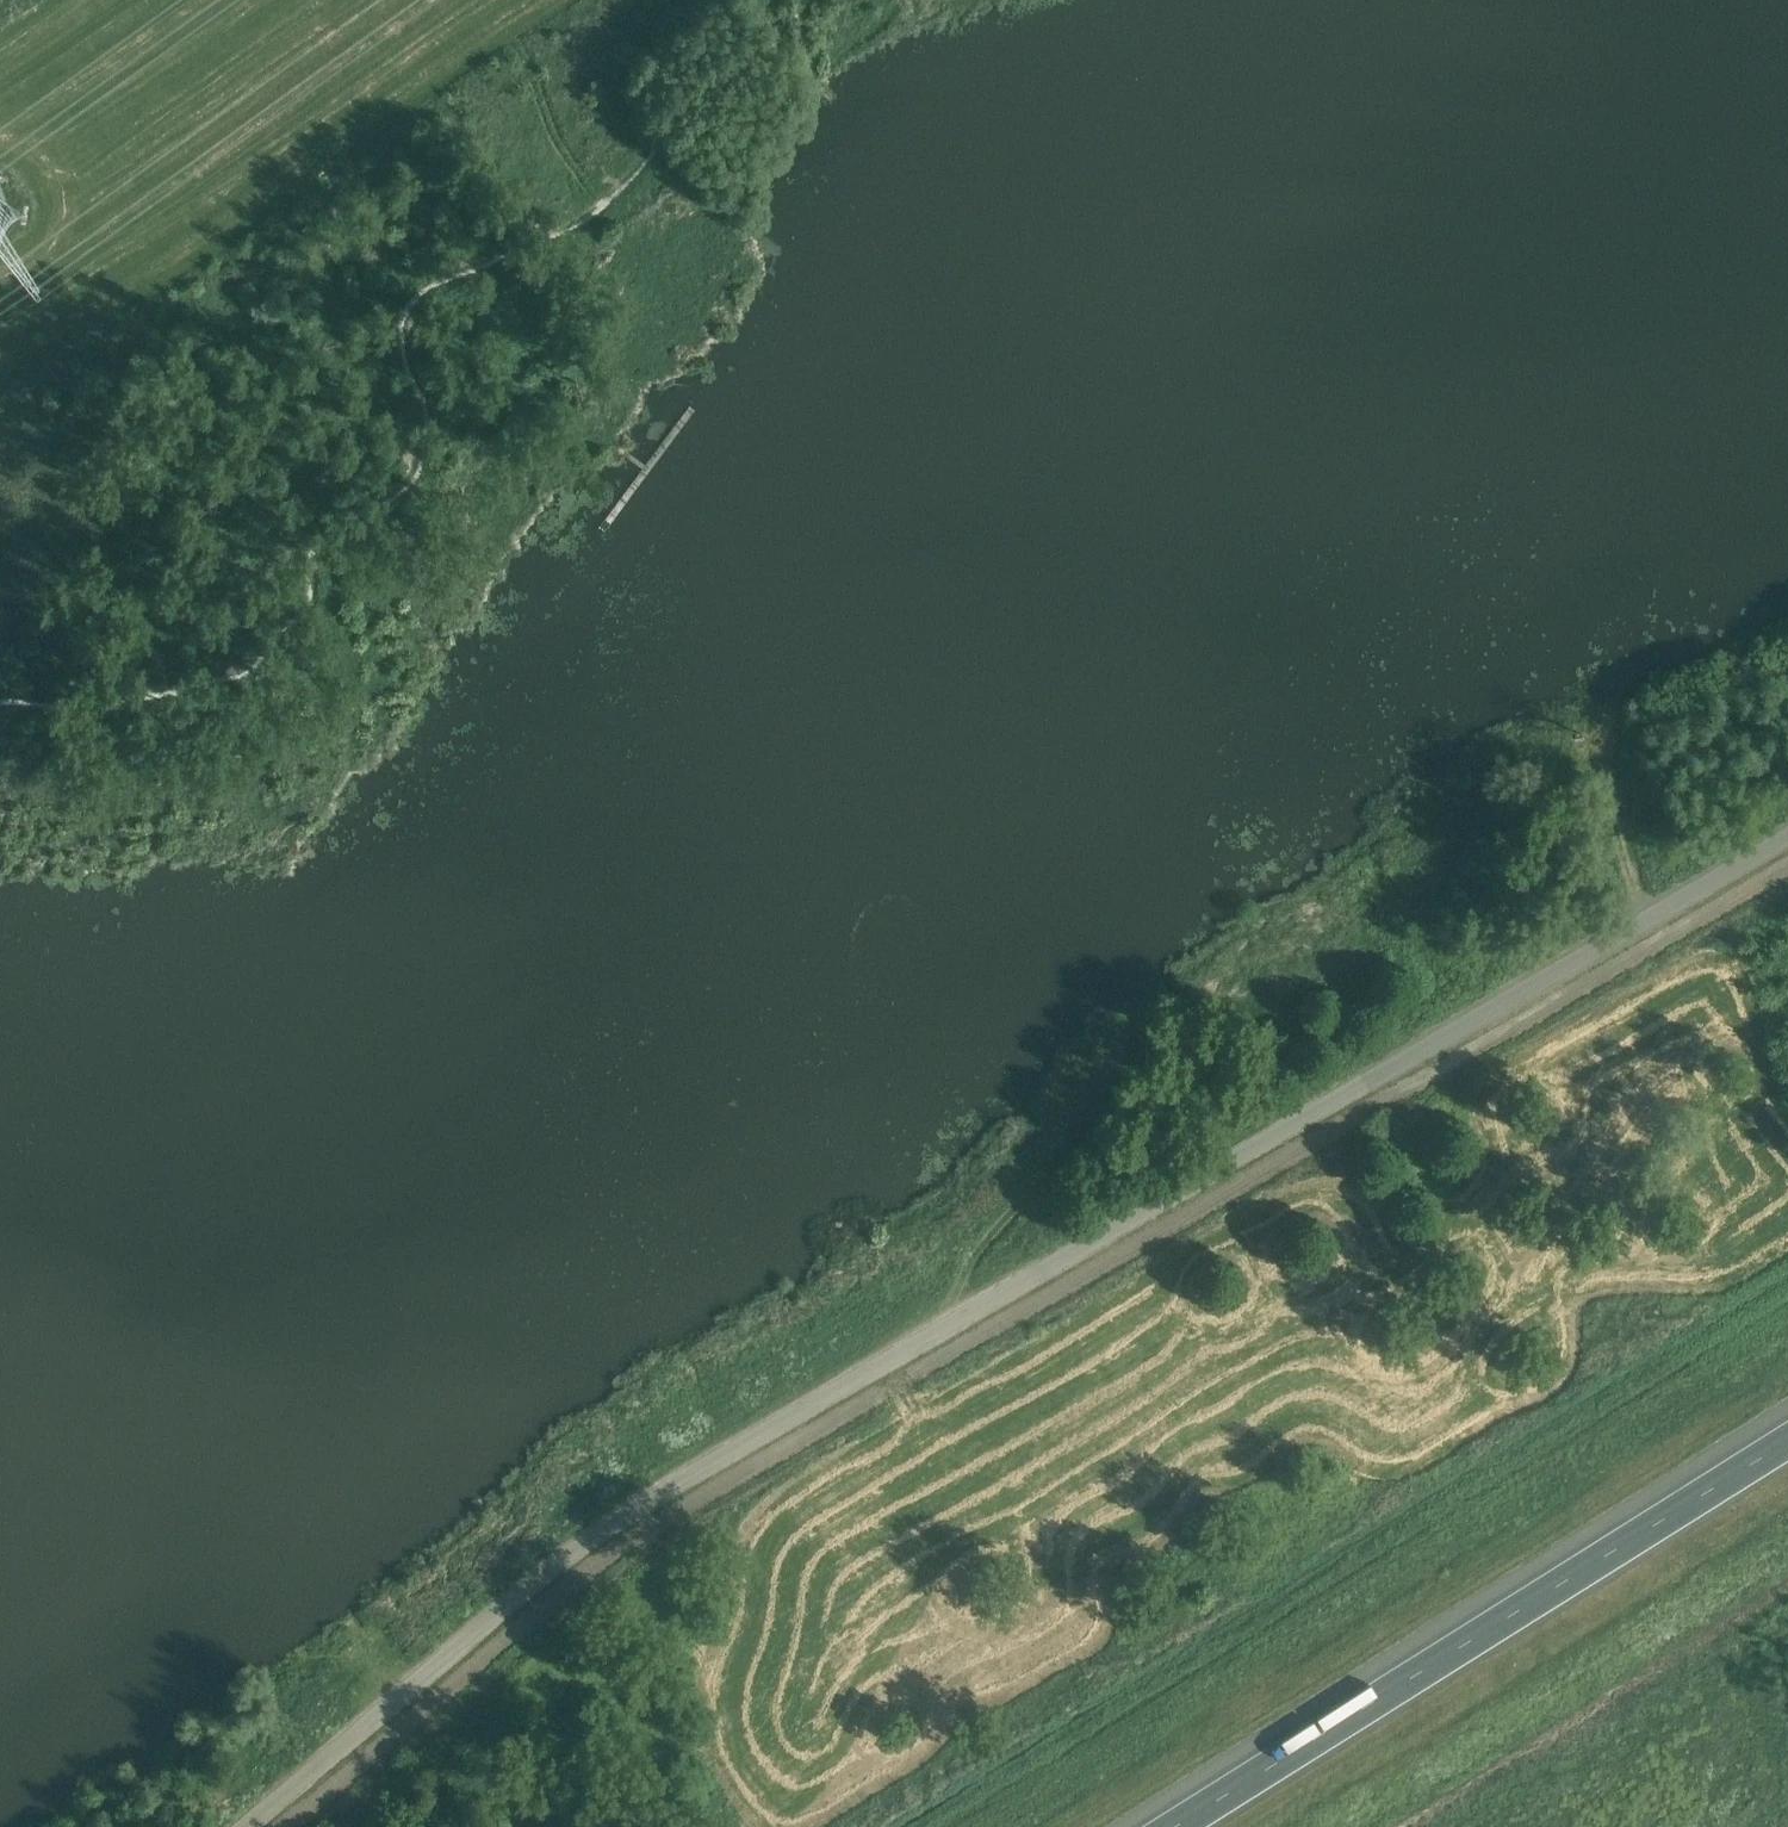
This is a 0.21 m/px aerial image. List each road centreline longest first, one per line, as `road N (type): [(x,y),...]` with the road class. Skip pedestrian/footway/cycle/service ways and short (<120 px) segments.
road 1 (tertiary): [(246,1826),(513,1600),(628,1515),(1787,839)]
road 2 (motorway): [(1787,1419),(1150,1826)]

